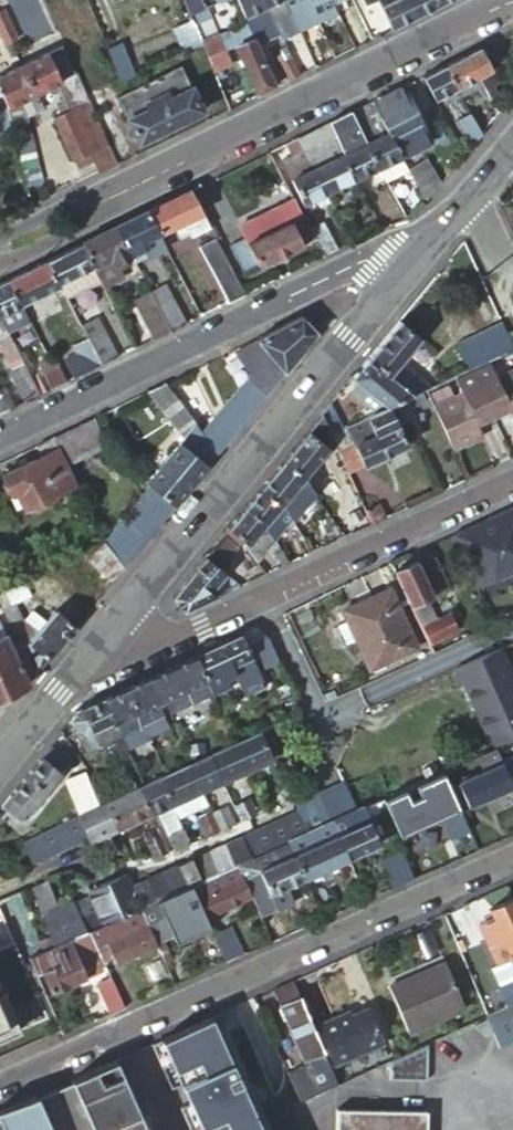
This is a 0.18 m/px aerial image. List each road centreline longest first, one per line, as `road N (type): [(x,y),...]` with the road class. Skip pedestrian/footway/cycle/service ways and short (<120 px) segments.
road 1 (residential): [(0,252),(512,3)]
road 2 (residential): [(512,852),(0,1080)]
road 3 (tertiary): [(113,629),(418,258)]
road 4 (residential): [(0,439),(389,250),(418,258)]
road 5 (residential): [(113,629),(143,641),(184,637),(512,483)]
road 6 (unclassified): [(291,807),(154,869),(98,882),(70,866),(0,888)]
road 7 (tertiary): [(0,765),(113,629)]

